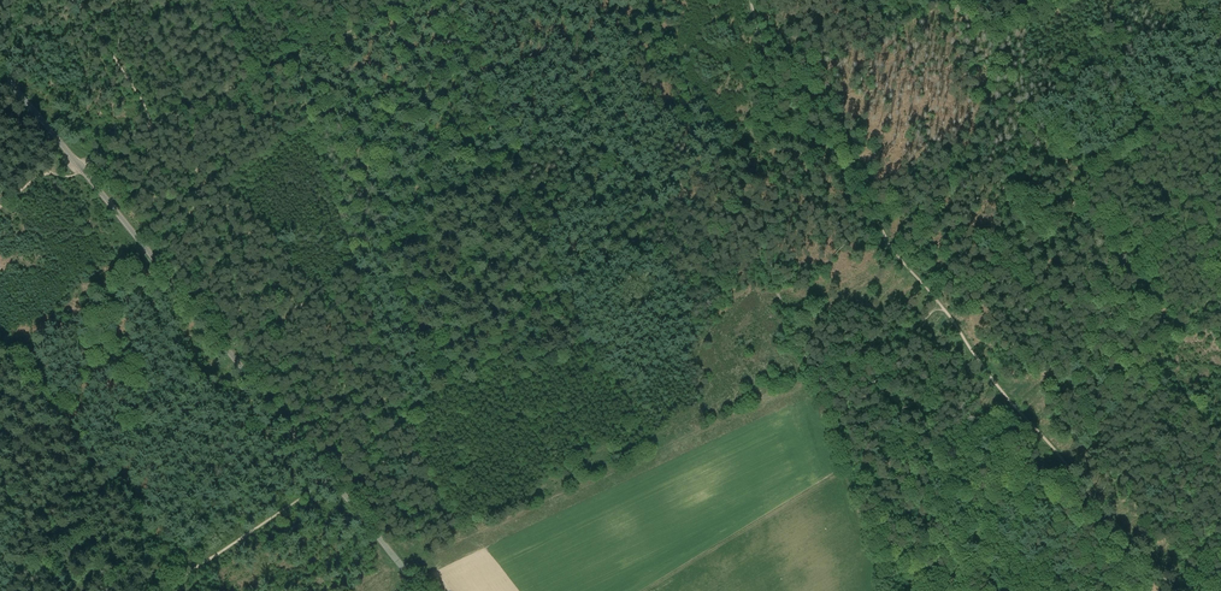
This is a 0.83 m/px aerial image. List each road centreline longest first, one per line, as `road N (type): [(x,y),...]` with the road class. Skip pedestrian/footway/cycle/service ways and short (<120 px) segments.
road 1 (track): [(1173,590),(891,250),(824,126),(767,57),(750,0)]
road 2 (tertiary): [(421,590),(0,70)]
road 3 (track): [(76,162),(422,0)]
road 4 (track): [(161,590),(329,478)]

